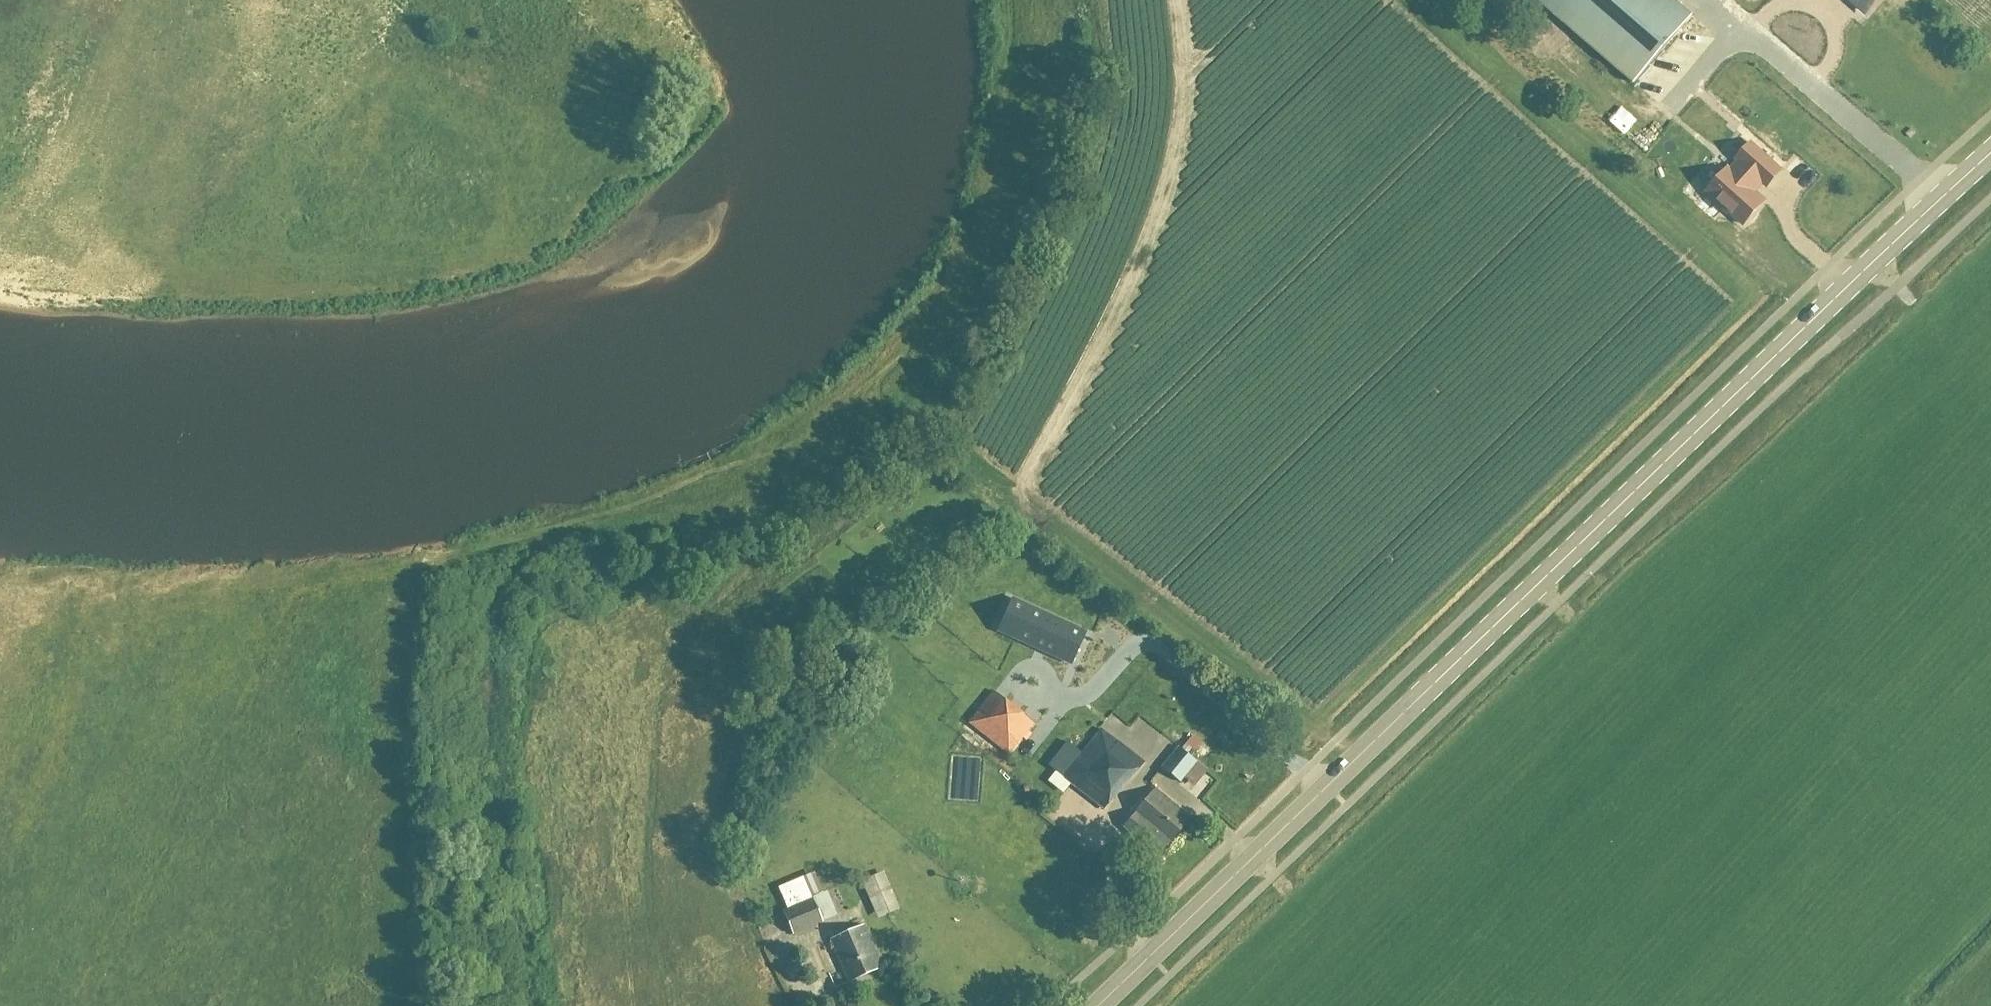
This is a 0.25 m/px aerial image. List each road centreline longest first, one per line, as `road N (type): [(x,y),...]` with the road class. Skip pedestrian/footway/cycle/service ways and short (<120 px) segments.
road 1 (secondary): [(1099,1005),(1990,158)]

